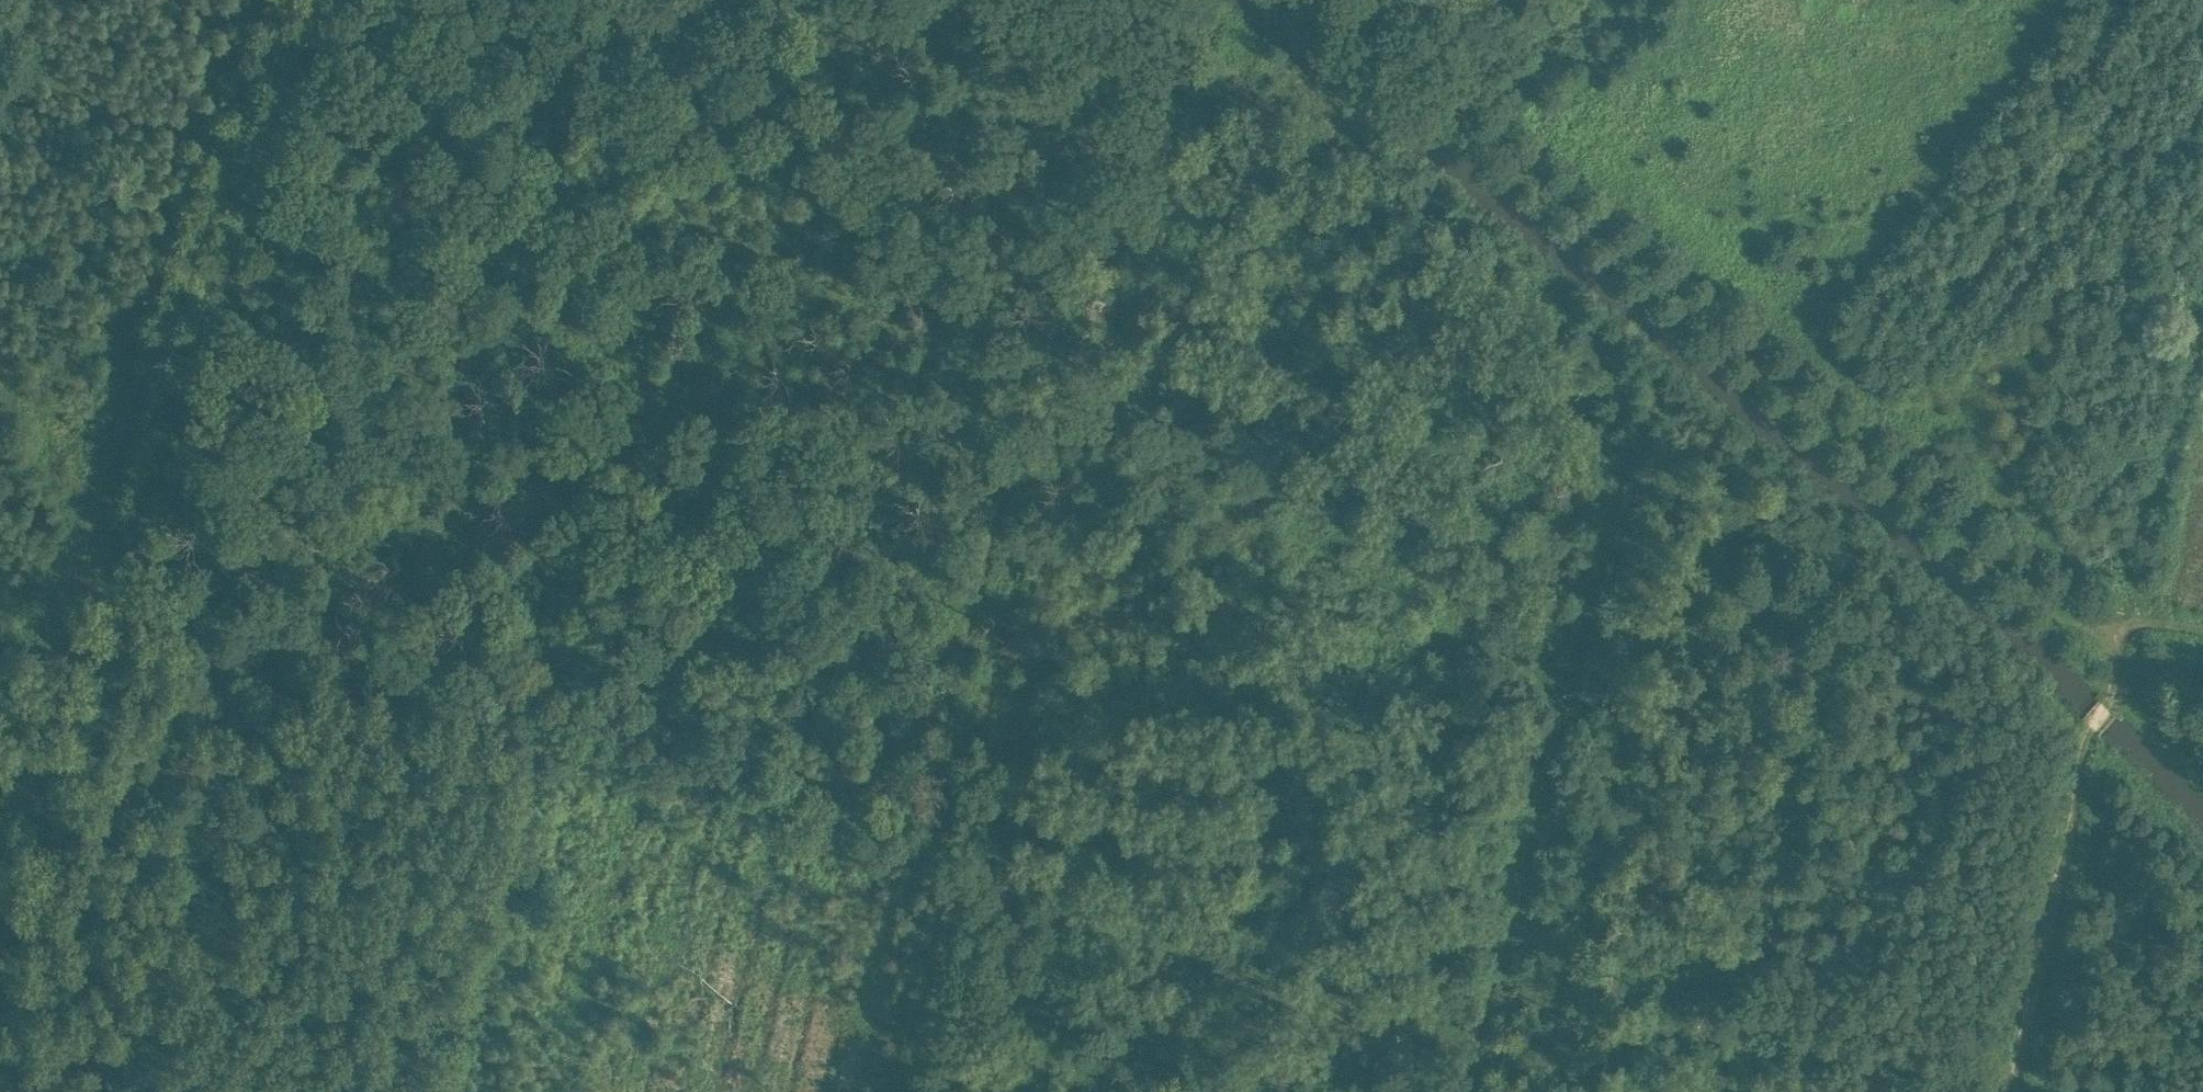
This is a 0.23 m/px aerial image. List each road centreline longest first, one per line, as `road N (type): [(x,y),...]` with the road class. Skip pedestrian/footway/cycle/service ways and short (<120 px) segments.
road 1 (track): [(1315,0),(2049,607),(2156,626)]
road 2 (track): [(0,822),(274,0)]
road 3 (track): [(2156,626),(2123,652),(2112,706),(2094,732),(2016,1091)]

